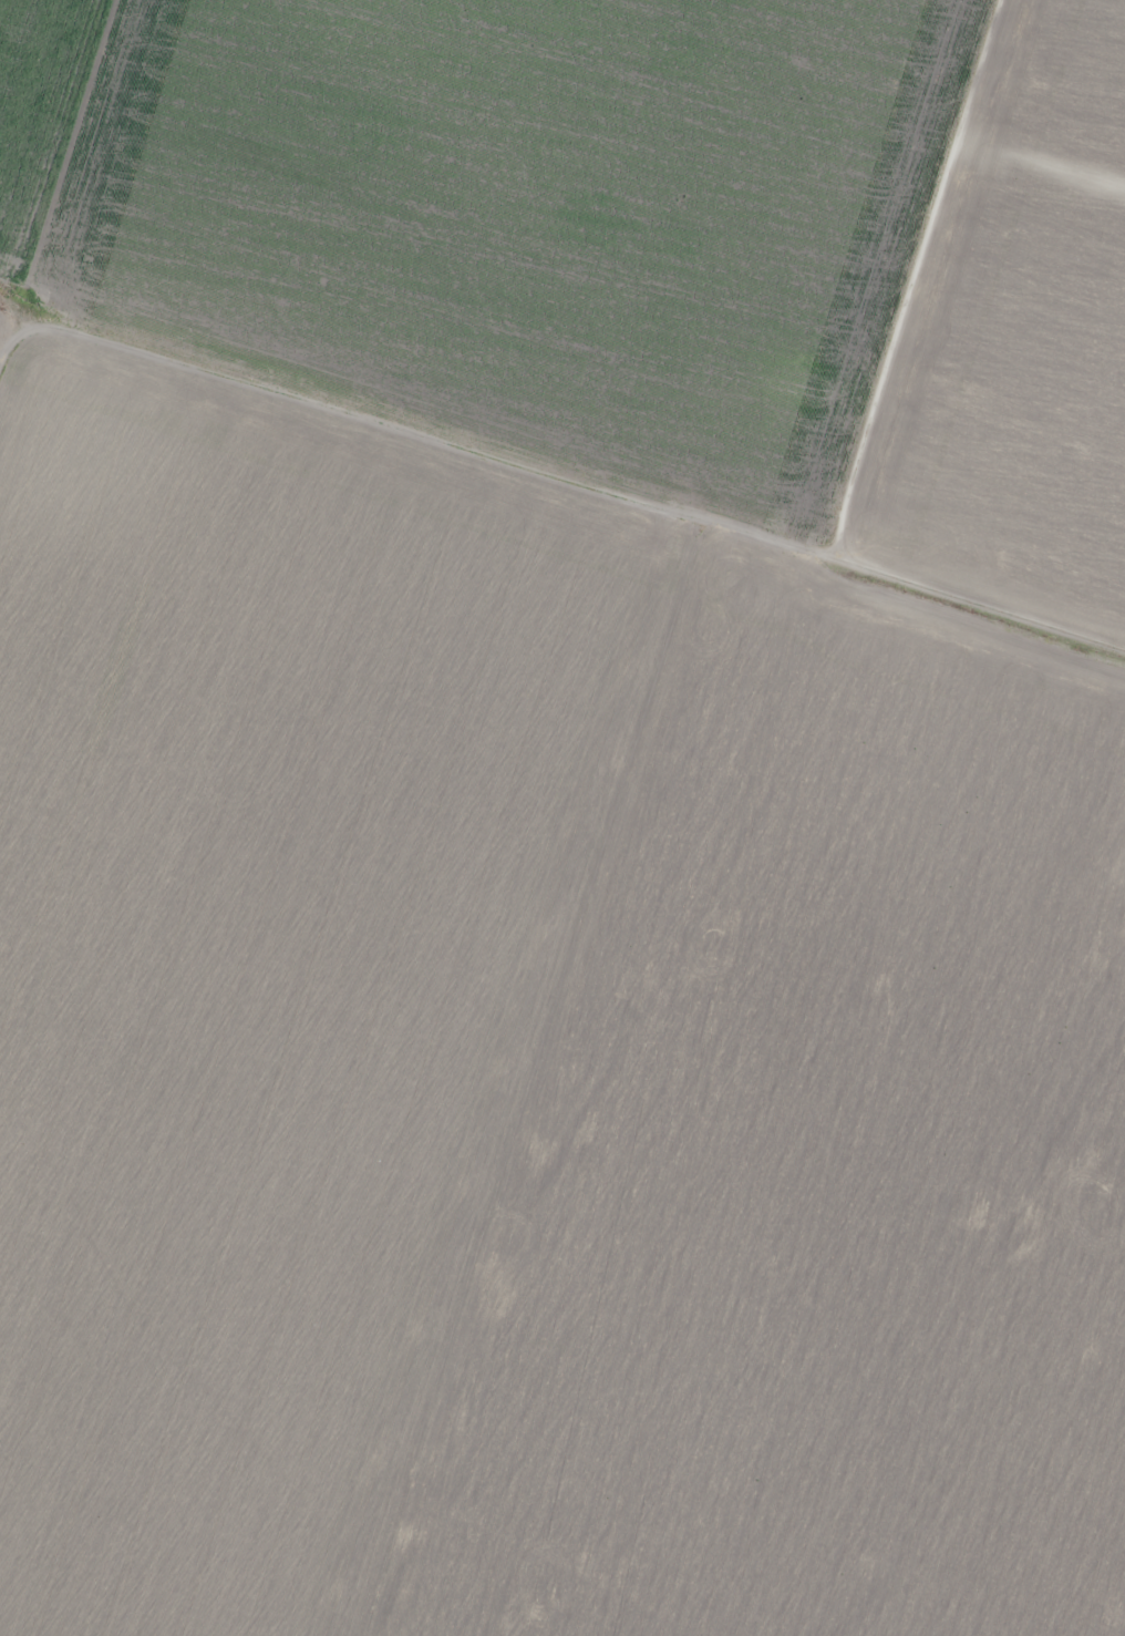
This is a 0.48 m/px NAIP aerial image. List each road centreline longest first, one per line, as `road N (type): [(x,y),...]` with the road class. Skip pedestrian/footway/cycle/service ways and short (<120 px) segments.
road 1 (residential): [(1124,648),(0,301)]

